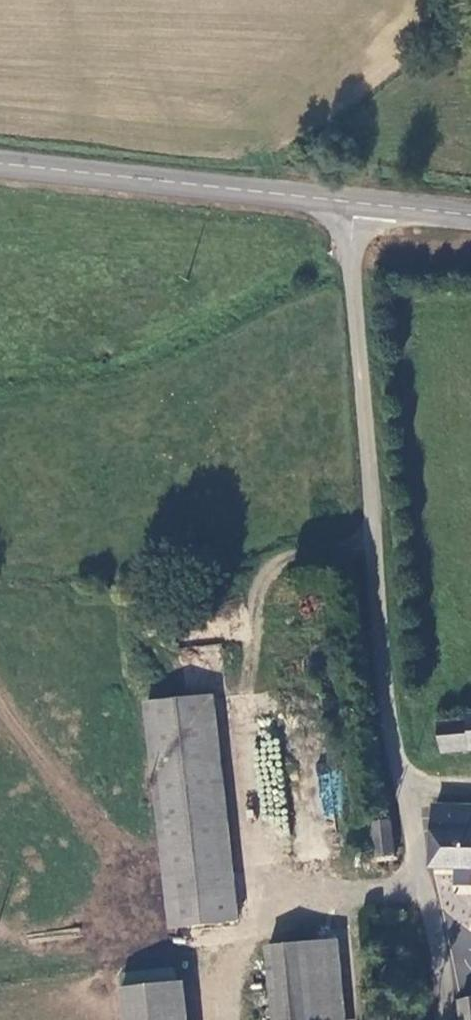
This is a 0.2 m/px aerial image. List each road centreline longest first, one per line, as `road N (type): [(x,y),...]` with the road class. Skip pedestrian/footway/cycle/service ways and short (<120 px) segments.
road 1 (unclassified): [(355,203),(351,244),(383,660),(436,936),(443,1019)]
road 2 (secondary): [(355,203),(0,163)]

